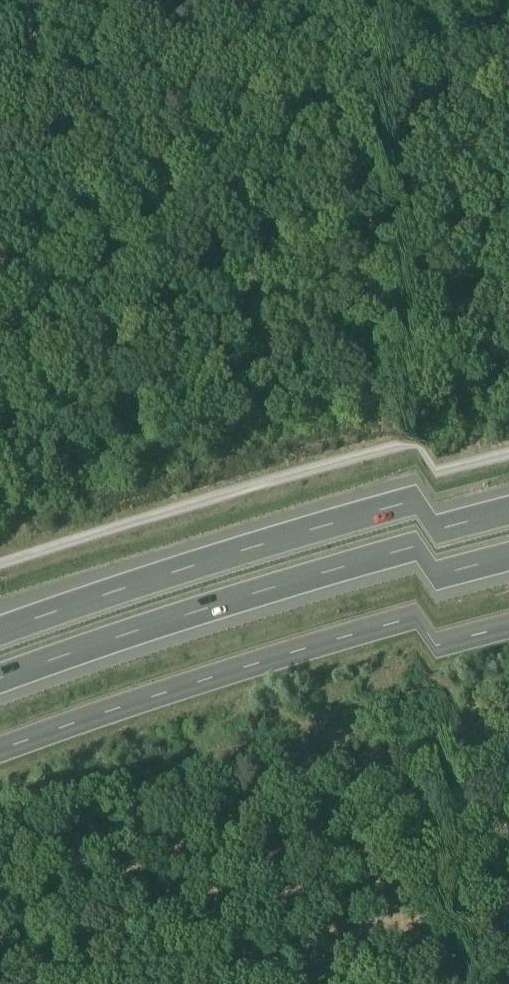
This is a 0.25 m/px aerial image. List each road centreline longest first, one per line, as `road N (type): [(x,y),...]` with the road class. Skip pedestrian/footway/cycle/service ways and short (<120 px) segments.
road 1 (tertiary): [(0,784),(194,717),(508,626)]
road 2 (motorway): [(0,714),(190,650),(508,559)]
road 3 (motorway): [(508,513),(217,595),(0,667)]
road 4 (track): [(508,452),(155,548),(0,601)]

